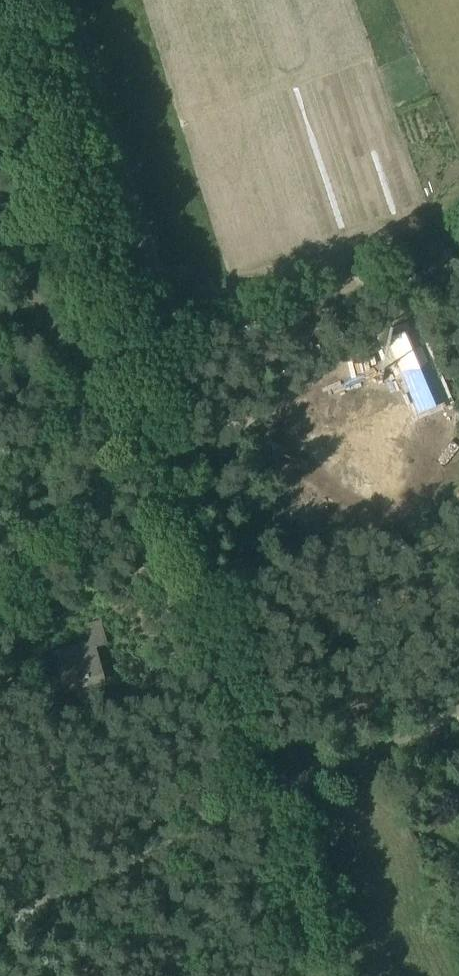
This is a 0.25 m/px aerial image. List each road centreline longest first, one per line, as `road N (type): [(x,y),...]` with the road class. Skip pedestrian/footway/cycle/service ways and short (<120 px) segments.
road 1 (unclassified): [(264,793),(125,316)]
road 2 (track): [(28,0),(125,316)]
road 3 (unclassified): [(0,912),(264,793)]
road 4 (unclassified): [(264,793),(458,701)]

